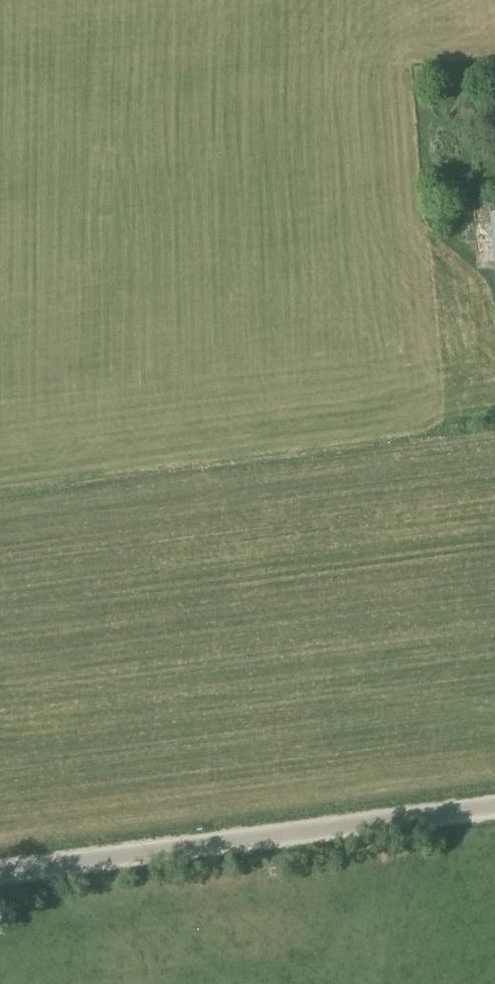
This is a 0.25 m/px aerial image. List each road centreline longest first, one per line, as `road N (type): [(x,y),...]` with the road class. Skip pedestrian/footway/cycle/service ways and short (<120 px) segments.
road 1 (unclassified): [(0,873),(494,807)]

